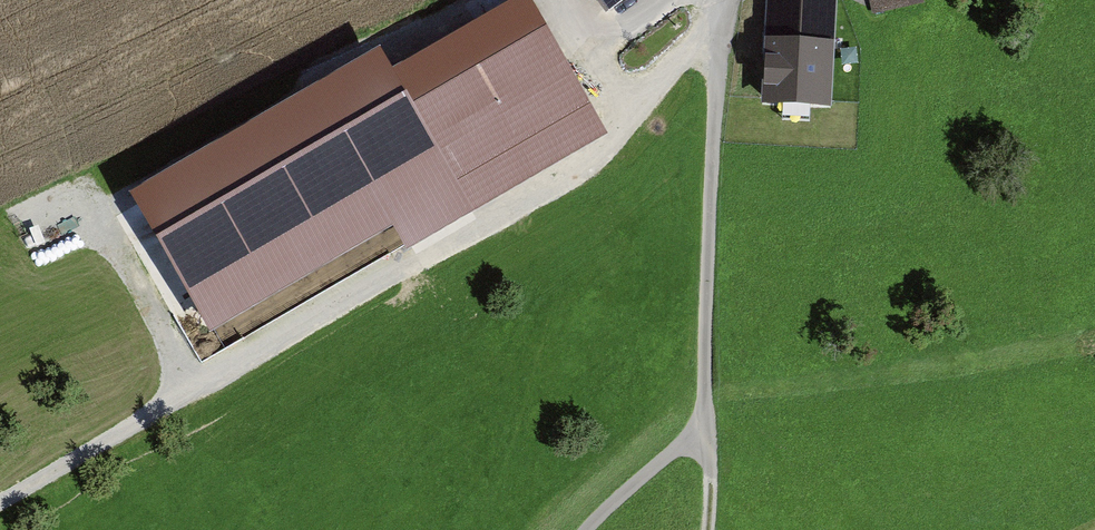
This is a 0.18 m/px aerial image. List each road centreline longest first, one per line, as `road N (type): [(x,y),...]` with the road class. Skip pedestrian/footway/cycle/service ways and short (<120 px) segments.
road 1 (track): [(0,504),(418,258)]
road 2 (track): [(714,36),(720,73),(703,434)]
road 3 (track): [(84,195),(197,388)]
road 4 (track): [(703,434),(622,494),(589,529)]

